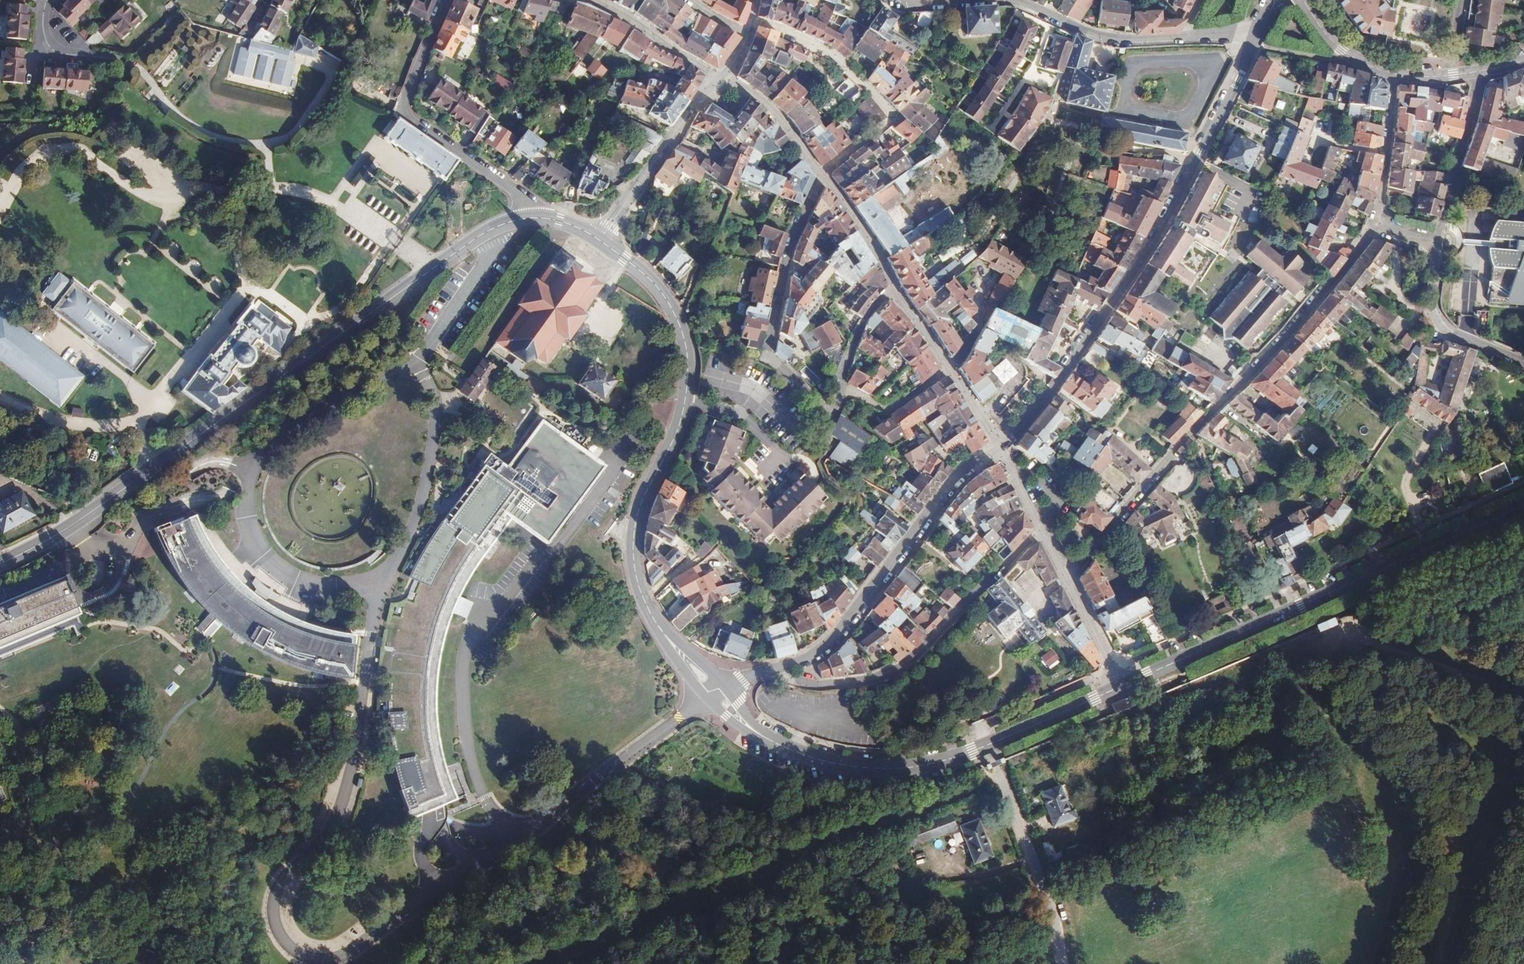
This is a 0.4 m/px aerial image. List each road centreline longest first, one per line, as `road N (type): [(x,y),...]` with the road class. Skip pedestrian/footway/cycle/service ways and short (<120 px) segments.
road 1 (unclassified): [(418,369),(439,390),(427,486),(413,531),(377,594),(346,795),(324,846),(288,877),(274,902),(279,936),(310,959),(342,957),(704,697)]
road 2 (secondary): [(0,564),(40,547),(172,458),(486,230),(535,217)]
road 3 (track): [(553,963),(1001,775)]
road 4 (residential): [(1002,447),(1047,396),(1143,258),(1252,41)]
road 5 (residential): [(1378,229),(1068,577)]
road 6 (secondary): [(602,242),(658,288),(686,347),(683,416),(635,529),(639,581),(666,636)]
road 7 (secondary): [(1122,686),(1523,505)]
road 8 (residential): [(1252,41),(1122,40),(1009,3),(904,7),(893,0)]
road 9 (residential): [(775,671),(824,686),(899,671),(1042,531)]
road 10 (residential): [(775,671),(828,645),(953,486),(1002,447)]
road 11 (unclassified): [(449,0),(404,111),(524,199),(535,217)]
road 12 (residential): [(823,173),(785,268),(769,362),(828,417)]
road 13 (residential): [(823,173),(892,119),(840,66),(752,20)]
road 14 (unclassified): [(1062,963),(1055,920),(990,745)]
road 15 (secondary): [(780,749),(878,770),(990,745)]
road 16 (tertiary): [(723,77),(602,242)]
road 17 (residential): [(1482,70),(1439,242)]
road 18 (residential): [(1439,242),(1436,317),(1465,341),(1523,366)]
road 19 (unclassified): [(723,77),(618,10),(577,0)]
road 20 (residential): [(1378,229),(1392,74)]
road 21 (secondary): [(990,745),(1122,686)]
road 22 (residential): [(723,77),(774,116),(823,173)]
road 23 (residential): [(823,173),(894,285)]
road 24 (residential): [(48,0),(49,45),(64,56),(127,65)]
road 25 (secondary): [(1299,0),(1340,50),(1392,74)]
road 26 (residential): [(1068,577),(1122,686)]
road 27 (residential): [(839,391),(901,403),(948,369)]
road 28 (residential): [(839,391),(867,320),(894,285)]

